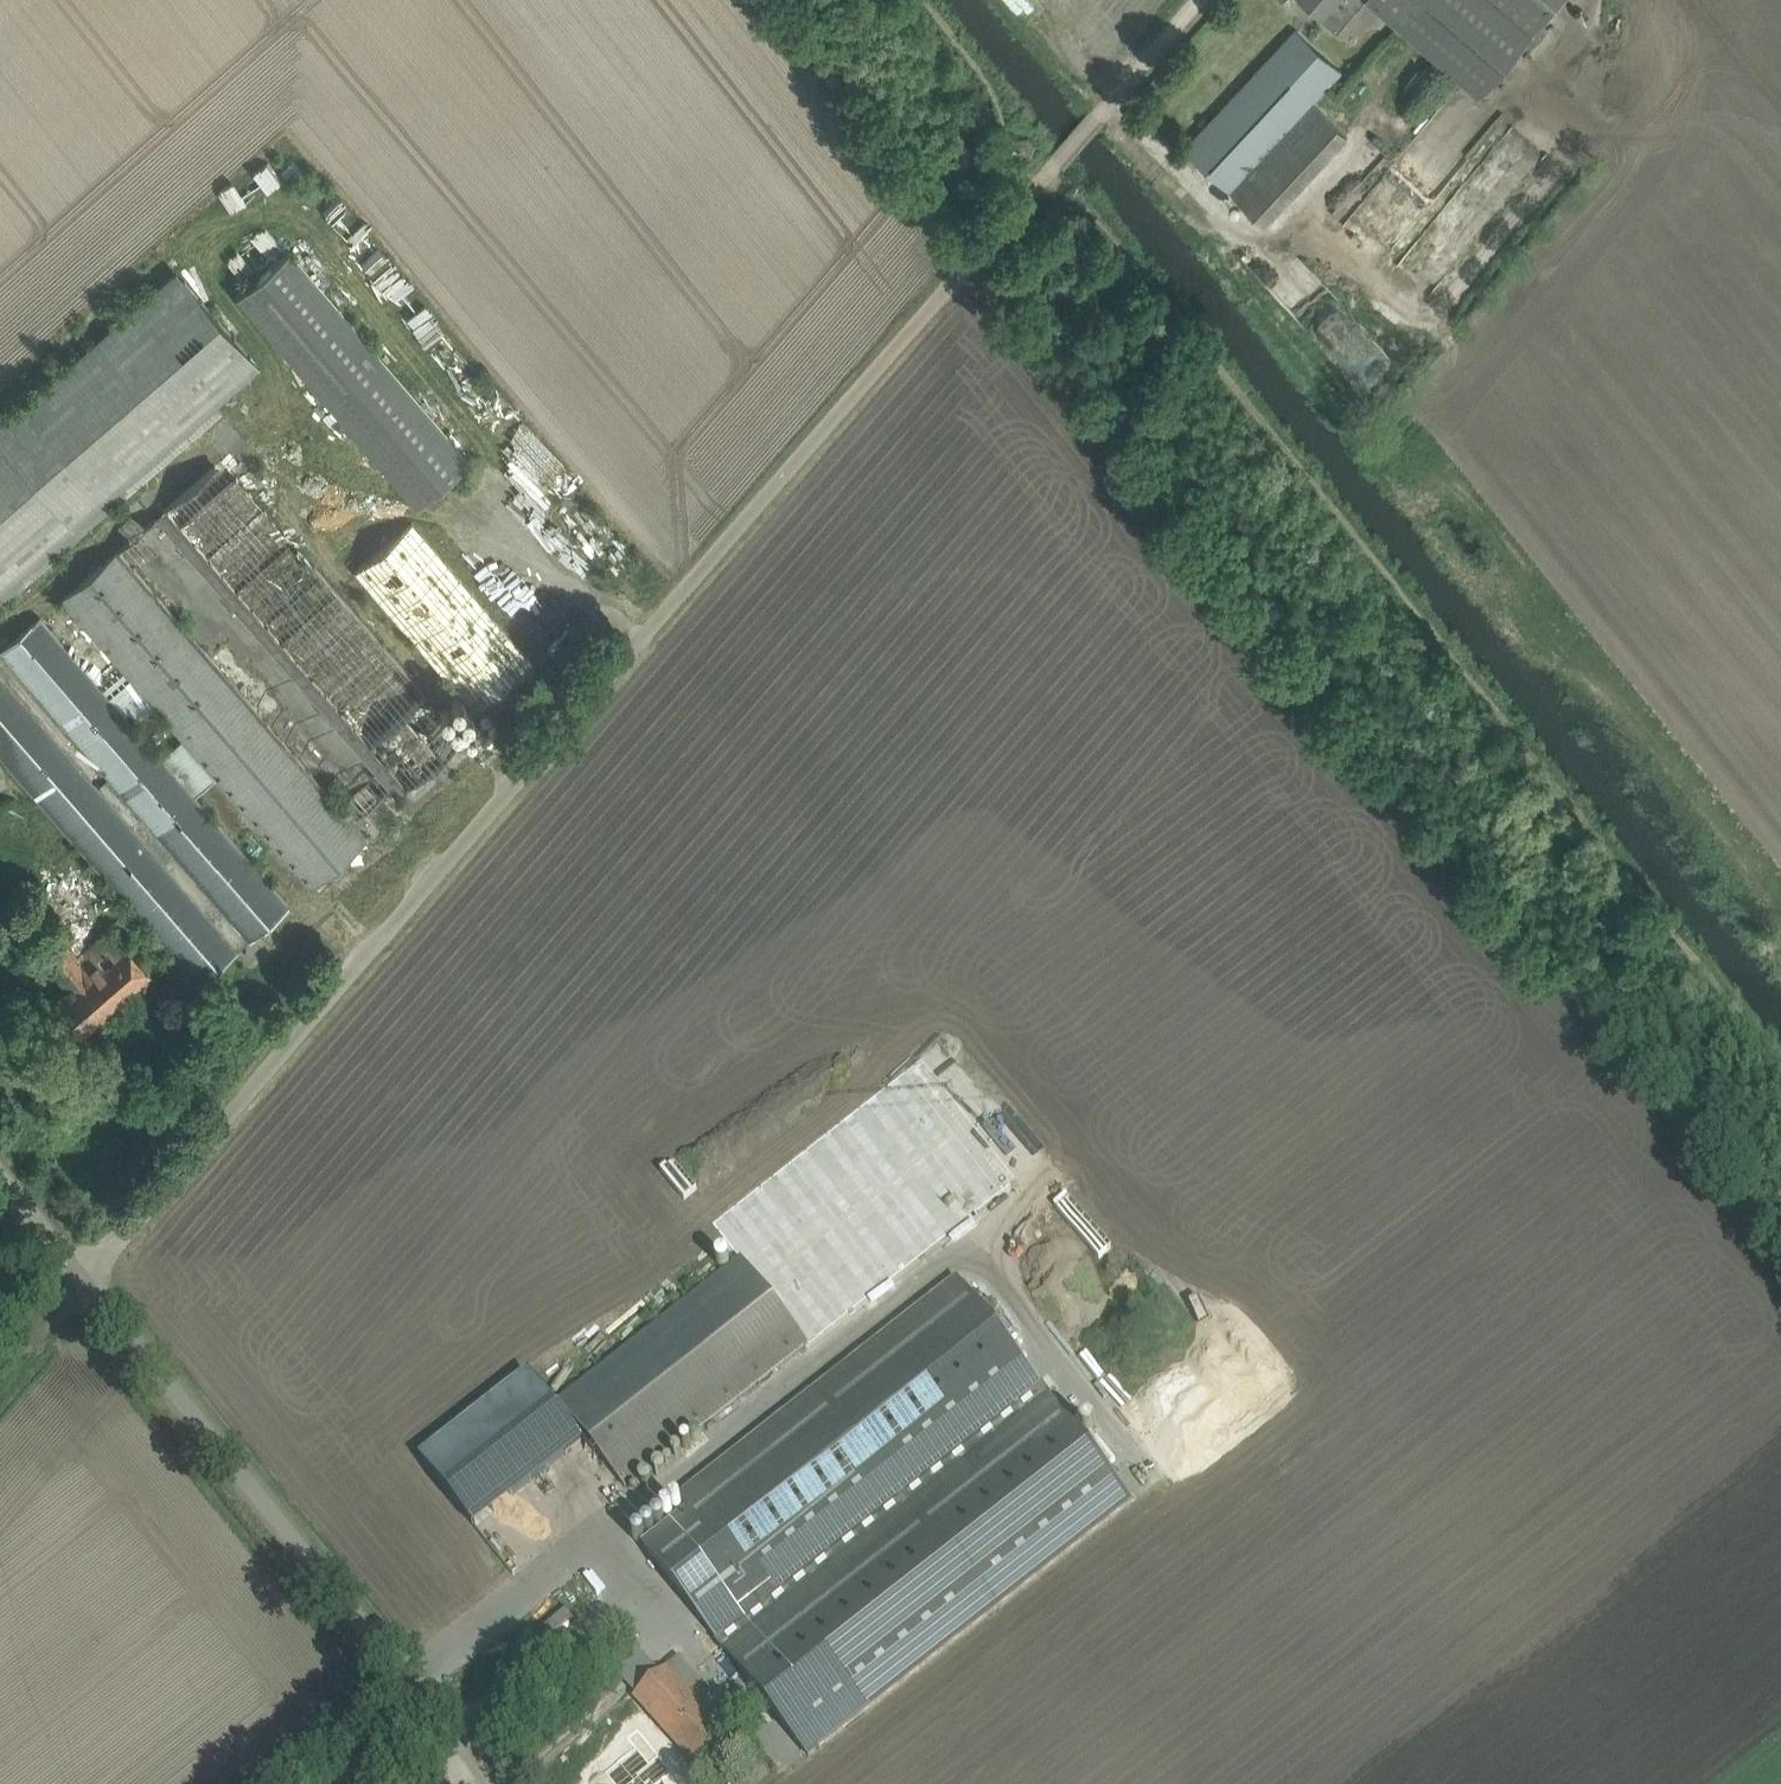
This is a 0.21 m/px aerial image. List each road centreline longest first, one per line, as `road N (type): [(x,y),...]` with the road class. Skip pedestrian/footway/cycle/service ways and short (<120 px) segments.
road 1 (unclassified): [(77,1279),(1199,0)]
road 2 (tertiary): [(486,1783),(77,1279)]
road 3 (track): [(1579,0),(1561,37),(1353,251),(1248,243)]
road 4 (track): [(1346,344),(1113,102)]
road 5 (tertiary): [(77,1279),(0,1182)]
road 6 (track): [(0,1372),(77,1279)]

